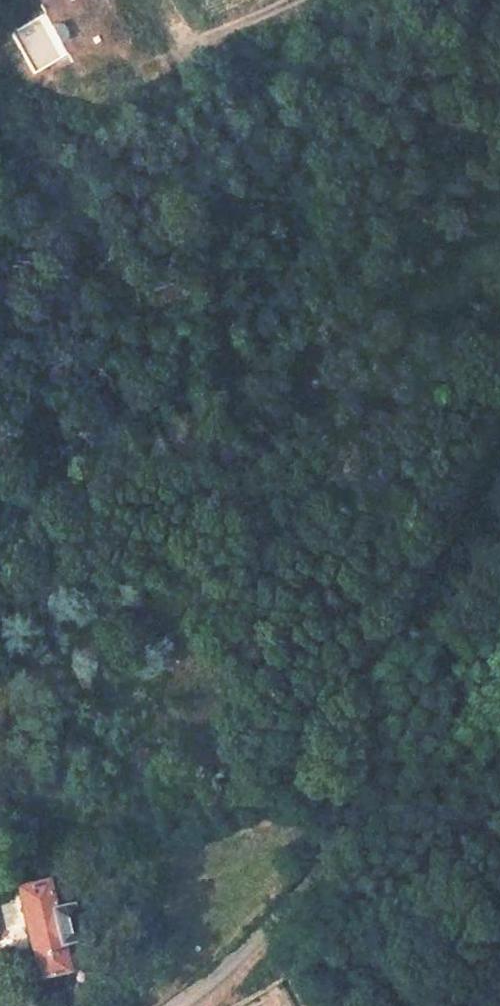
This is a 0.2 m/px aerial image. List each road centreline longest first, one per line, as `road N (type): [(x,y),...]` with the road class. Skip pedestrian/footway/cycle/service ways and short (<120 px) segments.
road 1 (unclassified): [(161,1005),(213,973),(343,815),(365,726),(370,648),(499,410)]
road 2 (track): [(156,71),(304,0)]

